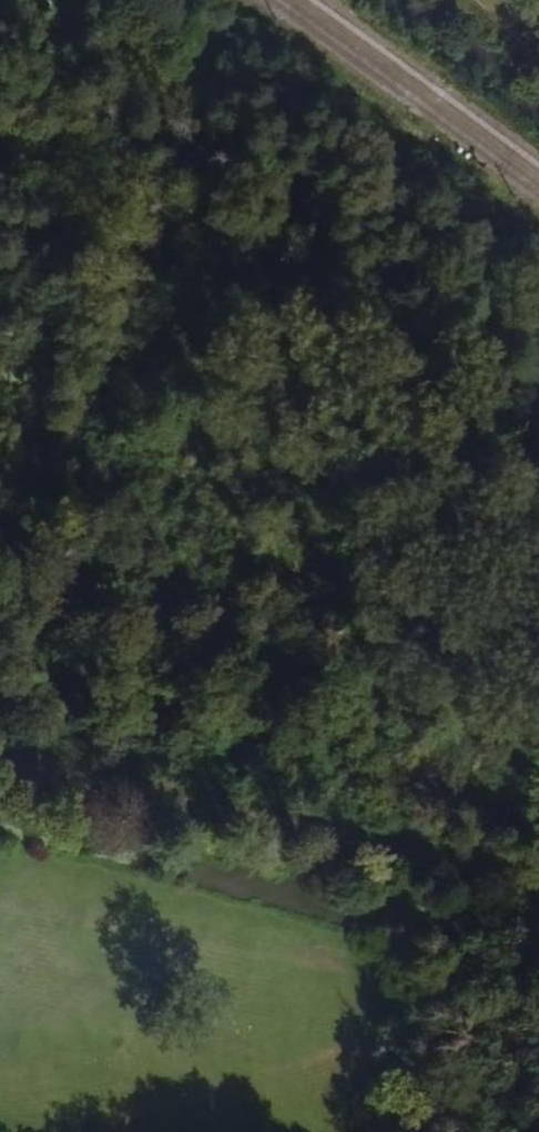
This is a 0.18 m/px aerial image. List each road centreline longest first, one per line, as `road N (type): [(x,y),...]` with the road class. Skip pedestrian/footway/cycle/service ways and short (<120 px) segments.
road 1 (residential): [(0,762),(538,881)]

